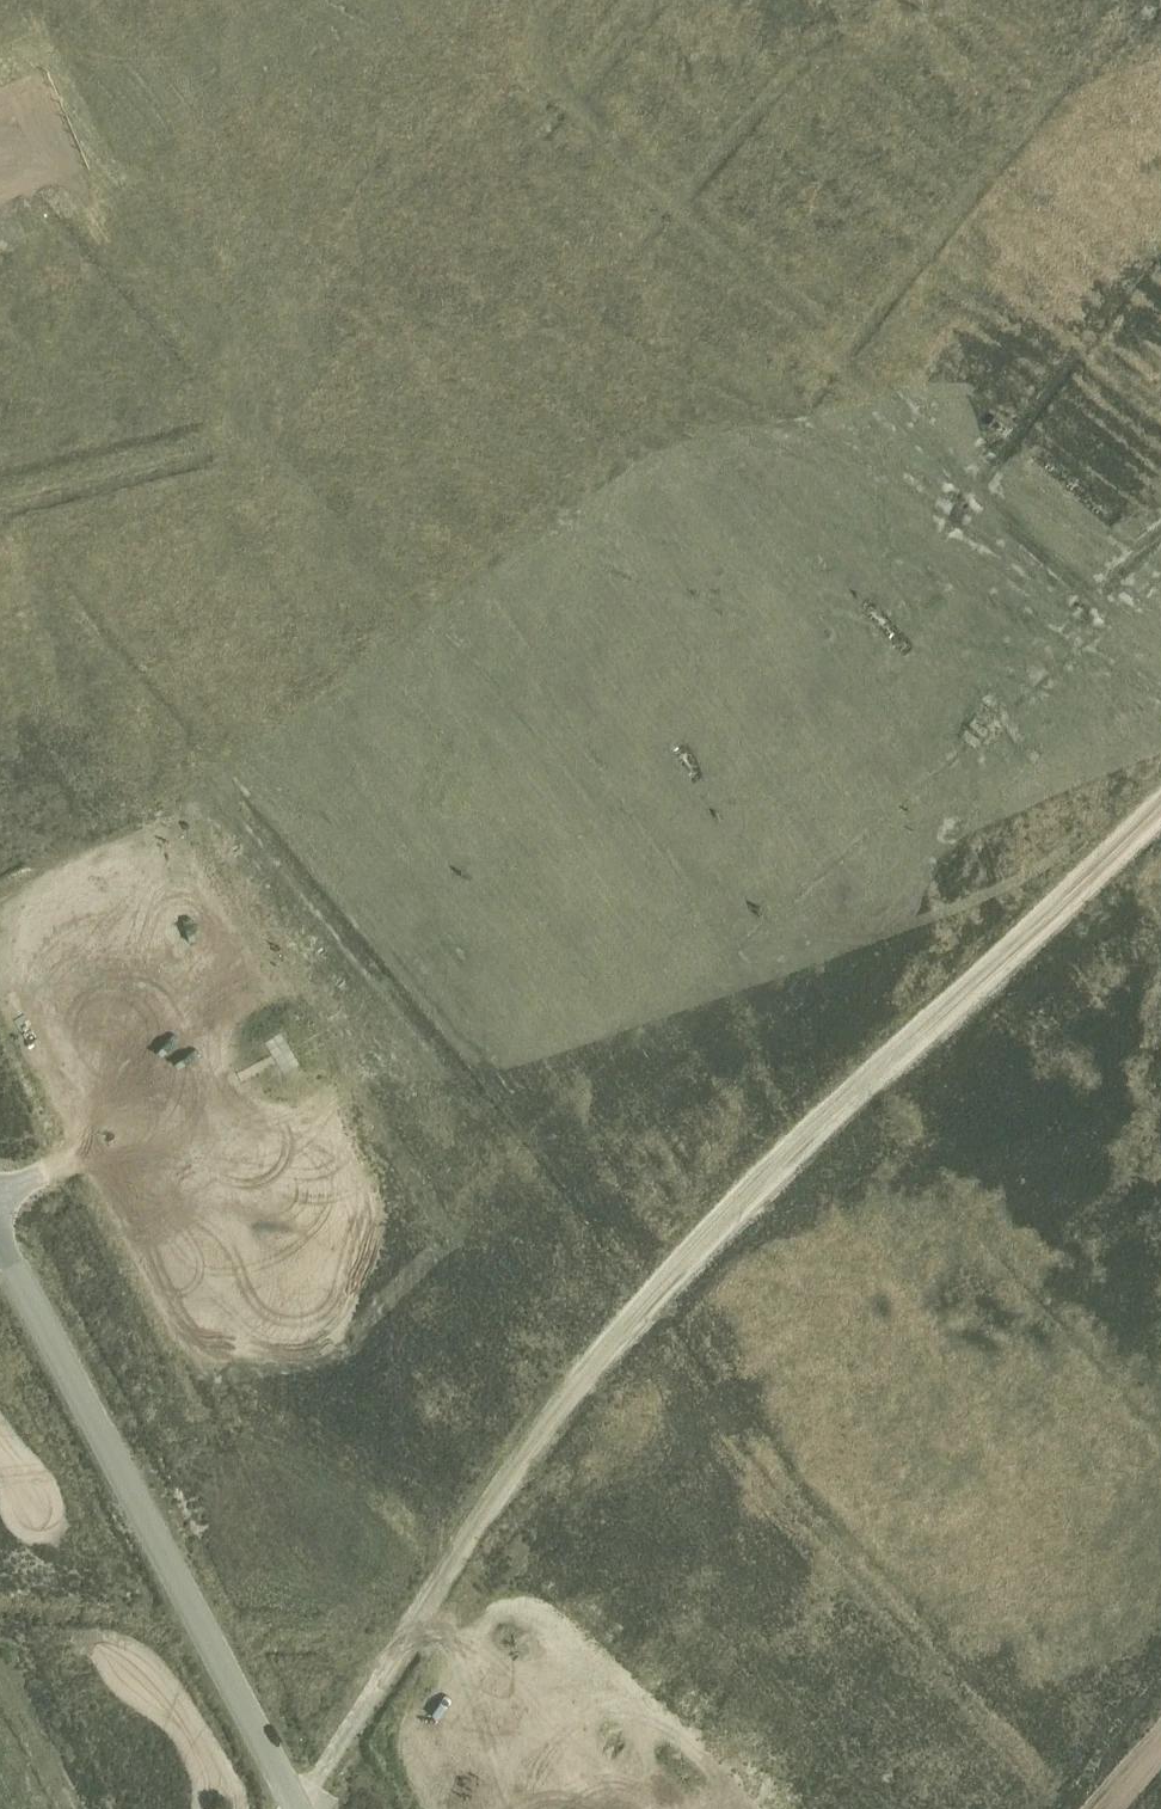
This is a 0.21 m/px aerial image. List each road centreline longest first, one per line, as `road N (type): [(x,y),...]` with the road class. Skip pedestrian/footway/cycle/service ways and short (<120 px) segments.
road 1 (track): [(411,1636),(505,1486),(656,1296),(1160,801)]
road 2 (unclassified): [(298,1808),(0,1238)]

